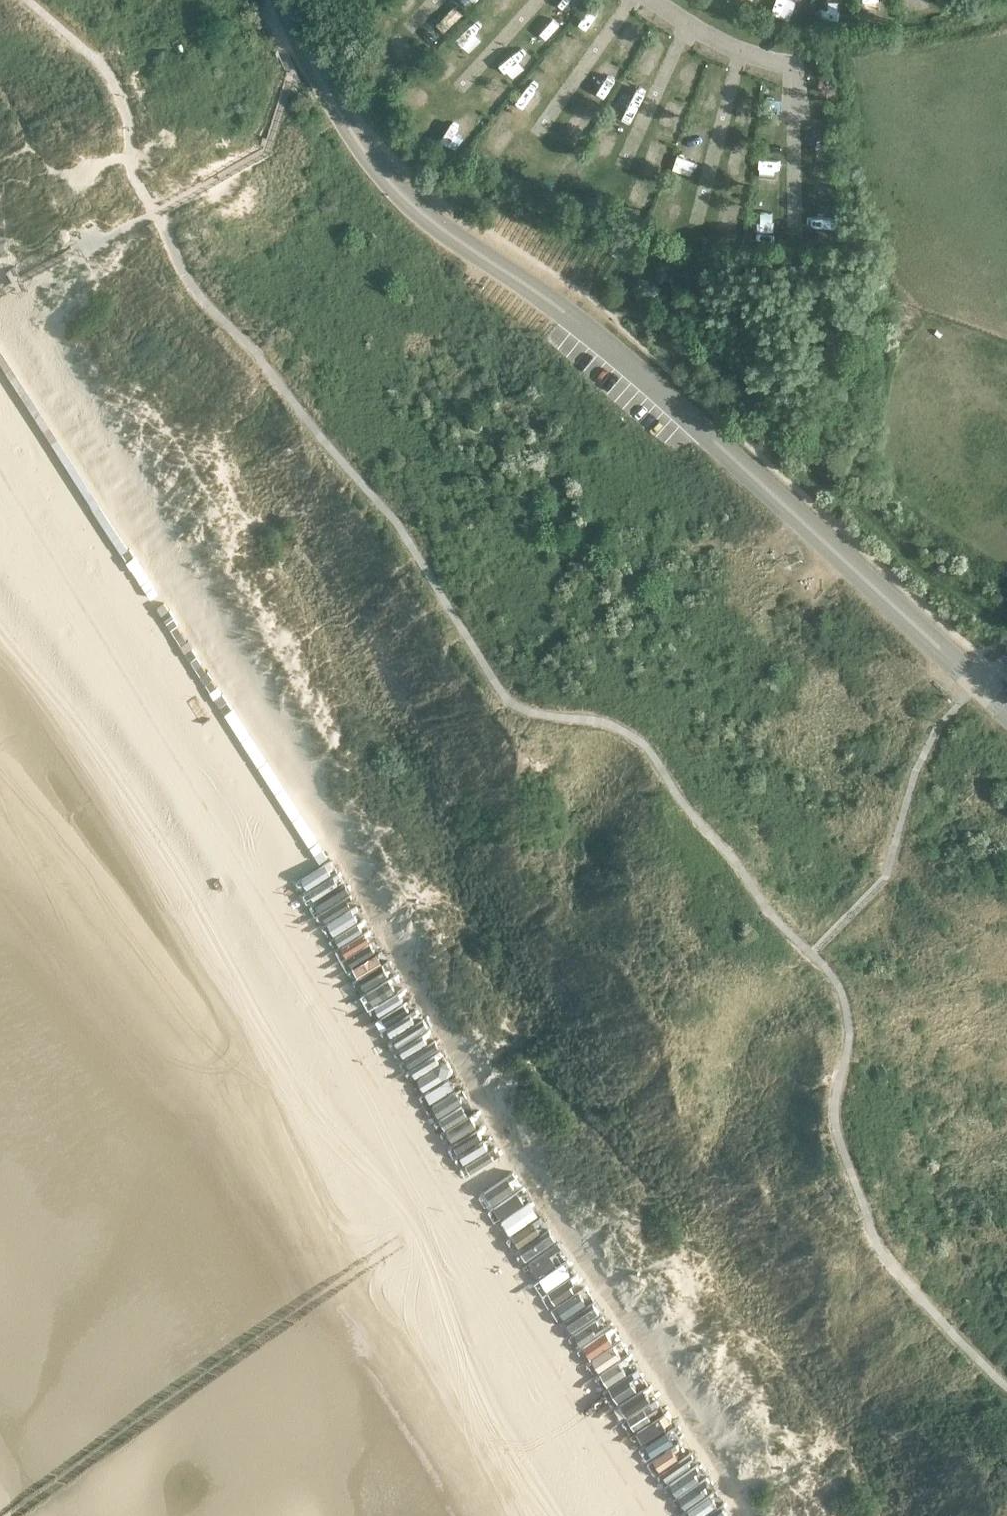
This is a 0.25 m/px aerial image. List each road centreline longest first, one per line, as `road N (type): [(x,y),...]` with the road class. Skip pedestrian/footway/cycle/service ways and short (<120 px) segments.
road 1 (unclassified): [(978,684),(600,339),(394,187),(313,68),(284,0)]

